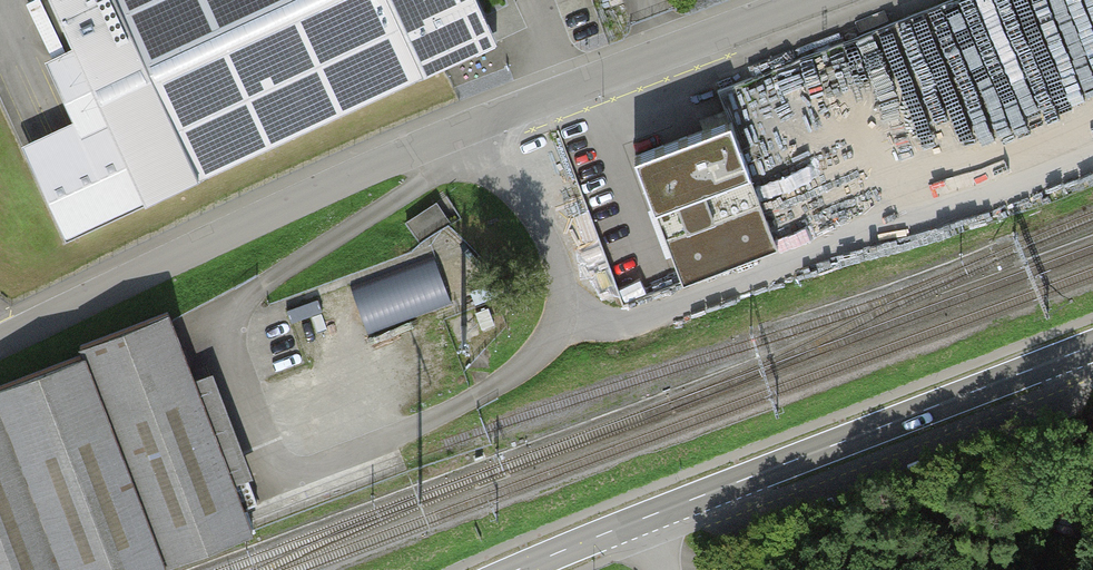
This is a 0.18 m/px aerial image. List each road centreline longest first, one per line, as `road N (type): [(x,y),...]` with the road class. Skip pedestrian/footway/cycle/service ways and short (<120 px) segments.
road 1 (residential): [(808,0),(473,126),(0,343)]
road 2 (primary): [(1092,347),(526,569)]

